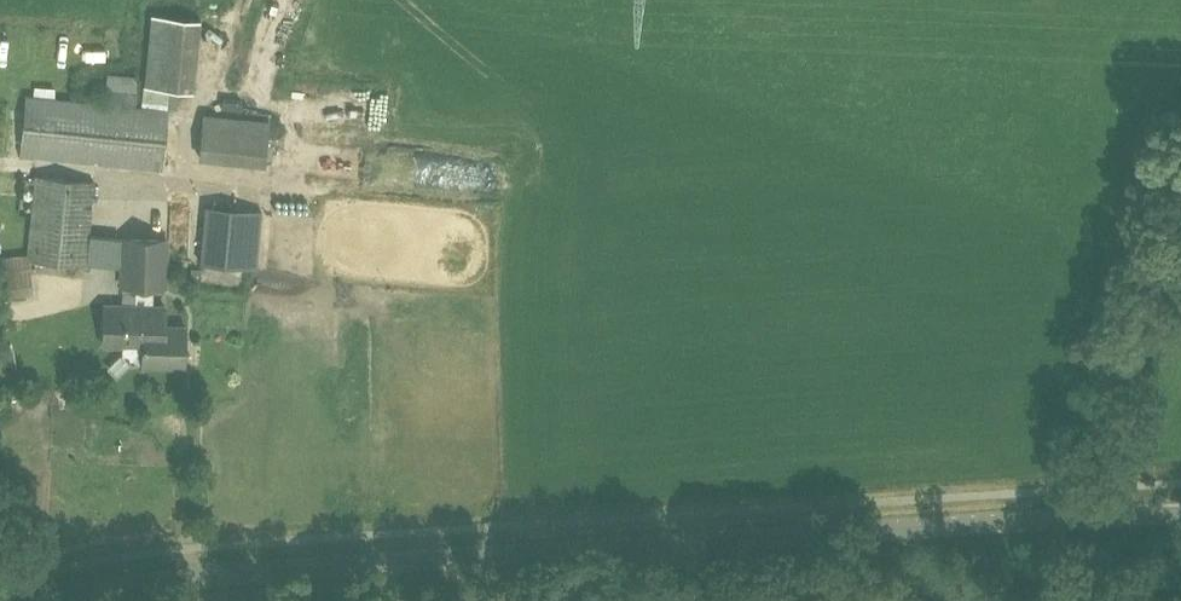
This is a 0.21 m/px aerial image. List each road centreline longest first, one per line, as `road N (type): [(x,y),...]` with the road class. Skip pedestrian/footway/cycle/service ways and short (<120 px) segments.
road 1 (unclassified): [(1180,512),(247,571),(53,600)]
road 2 (track): [(1180,234),(1083,461),(1082,519)]

